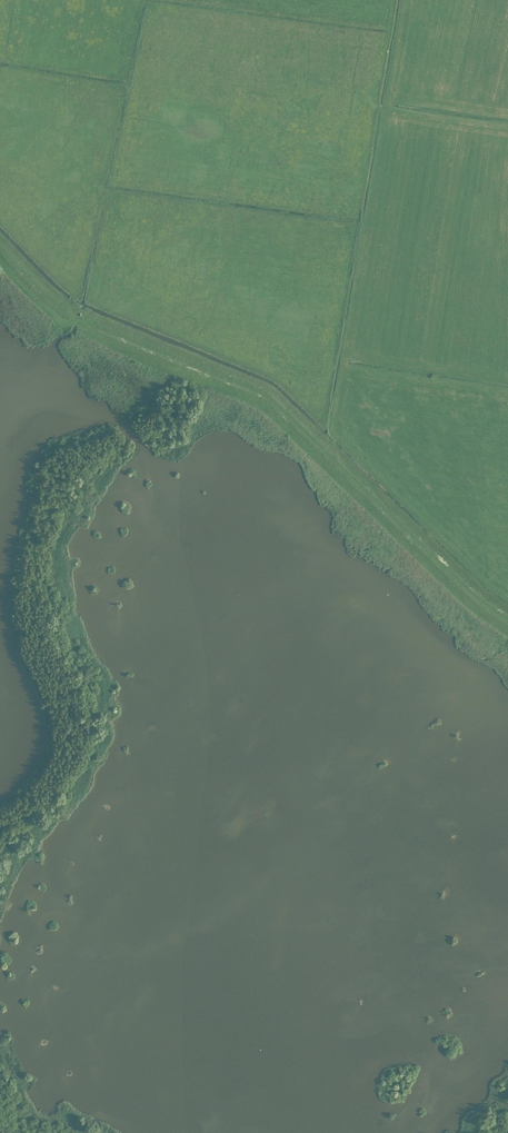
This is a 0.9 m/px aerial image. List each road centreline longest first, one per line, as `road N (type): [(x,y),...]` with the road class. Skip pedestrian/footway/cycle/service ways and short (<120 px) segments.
road 1 (track): [(507,621),(263,394),(76,316),(0,247)]

